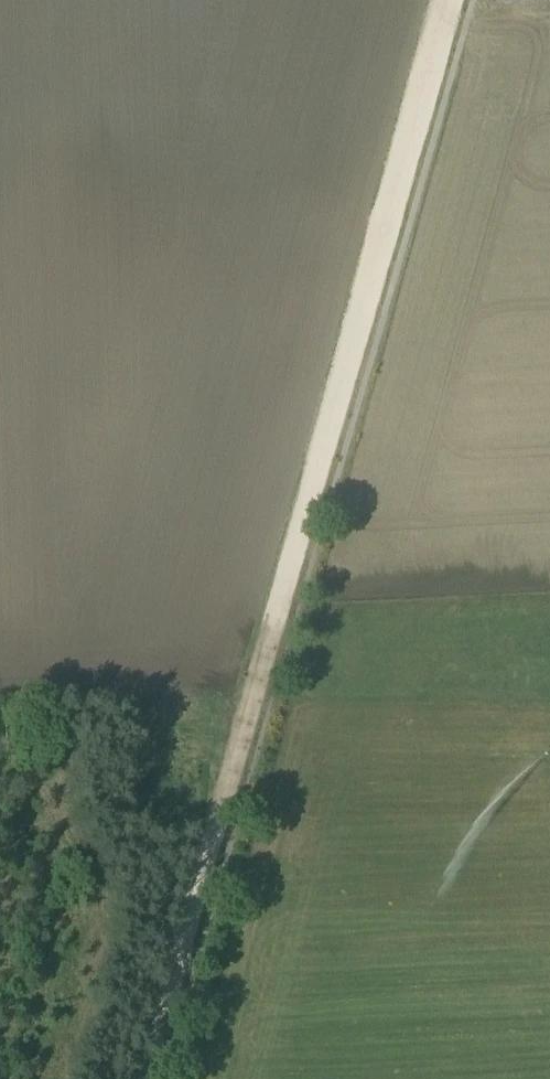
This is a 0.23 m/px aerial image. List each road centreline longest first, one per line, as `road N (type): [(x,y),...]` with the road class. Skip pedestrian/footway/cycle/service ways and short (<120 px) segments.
road 1 (track): [(158,1078),(457,0)]

